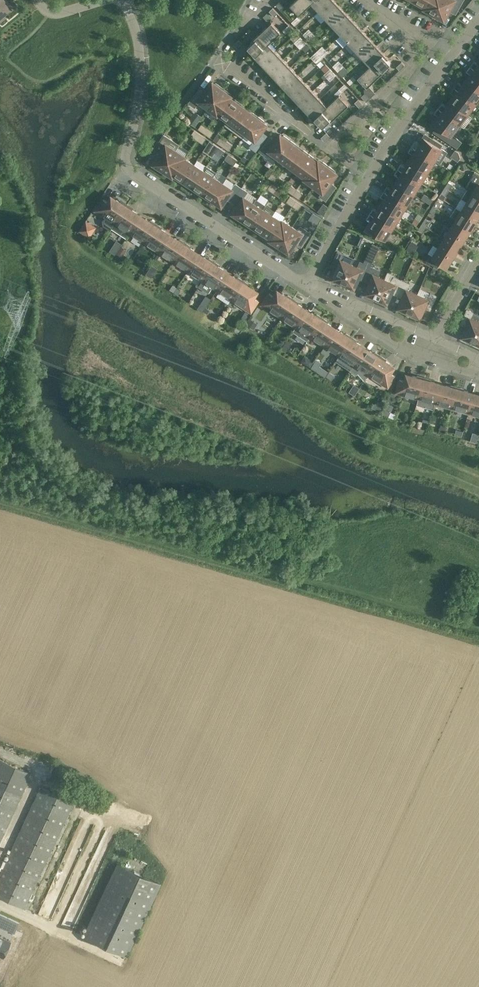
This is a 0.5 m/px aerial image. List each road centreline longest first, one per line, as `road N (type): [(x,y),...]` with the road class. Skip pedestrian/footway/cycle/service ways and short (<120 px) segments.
road 1 (residential): [(307,286),(131,173),(126,152),(139,52),(124,0)]
road 2 (residential): [(369,177),(223,60),(232,34),(268,0)]
road 3 (residential): [(340,304),(416,357),(478,374)]
road 4 (residential): [(369,177),(449,56)]
road 5 (residential): [(307,286),(369,177)]

